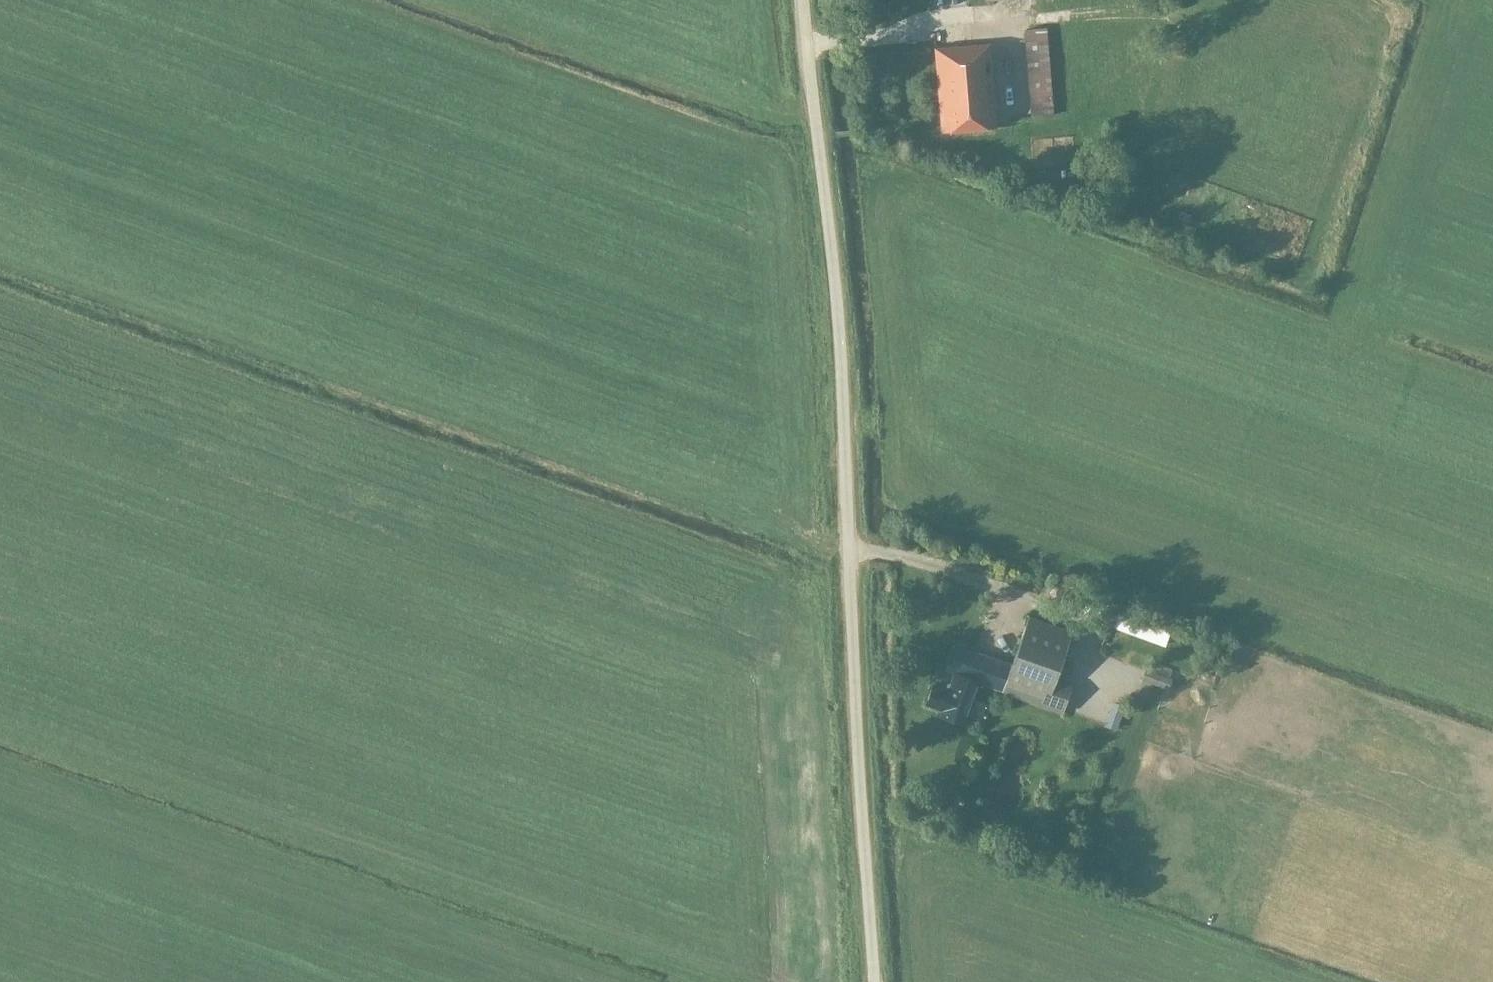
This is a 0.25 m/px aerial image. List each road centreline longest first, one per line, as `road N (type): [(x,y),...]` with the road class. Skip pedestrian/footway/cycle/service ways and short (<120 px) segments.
road 1 (unclassified): [(875,981),(837,293),(804,0)]

